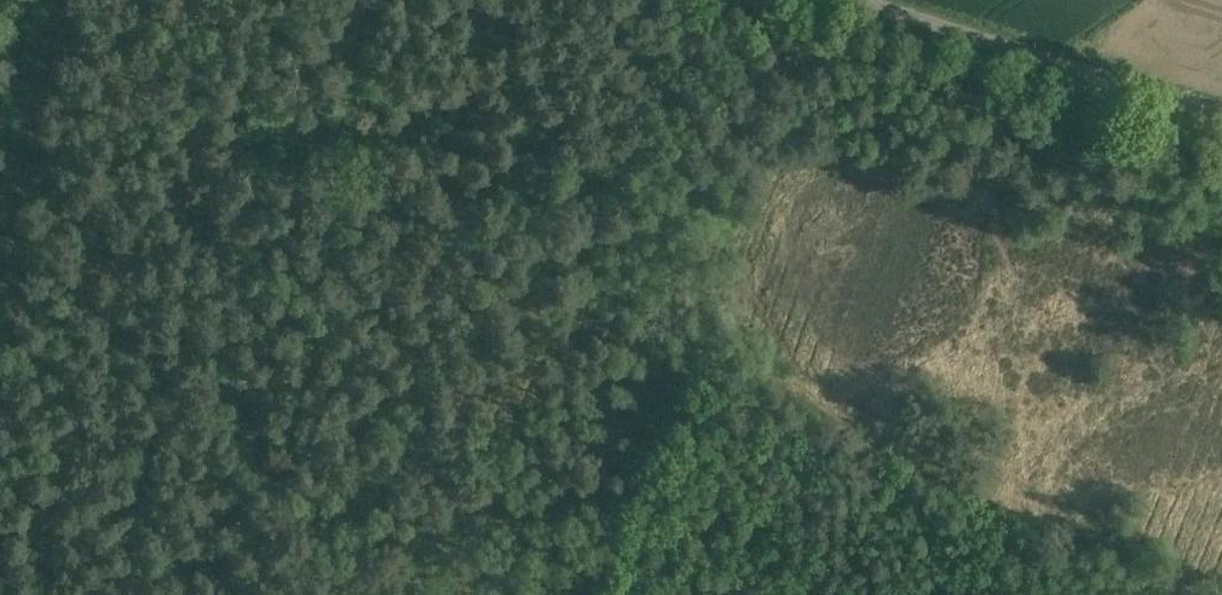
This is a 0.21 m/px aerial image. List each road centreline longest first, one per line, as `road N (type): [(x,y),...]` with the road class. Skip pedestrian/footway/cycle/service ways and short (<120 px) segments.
road 1 (unclassified): [(883,0),(1221,105)]

